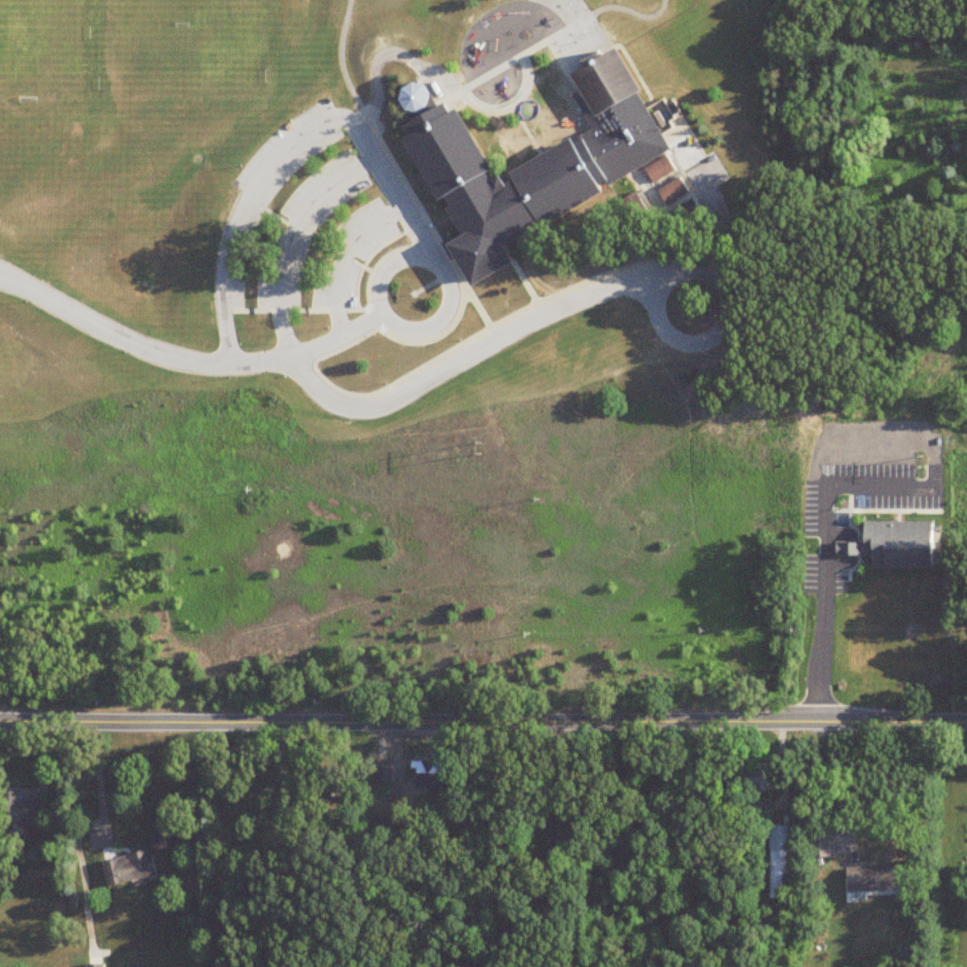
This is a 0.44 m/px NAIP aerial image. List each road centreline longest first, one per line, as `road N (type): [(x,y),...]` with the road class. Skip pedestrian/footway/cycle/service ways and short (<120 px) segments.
road 1 (residential): [(0,722),(966,724)]
road 2 (residential): [(923,70),(849,724)]
road 3 (residential): [(0,281),(166,359),(220,367),(285,361),(382,315)]

